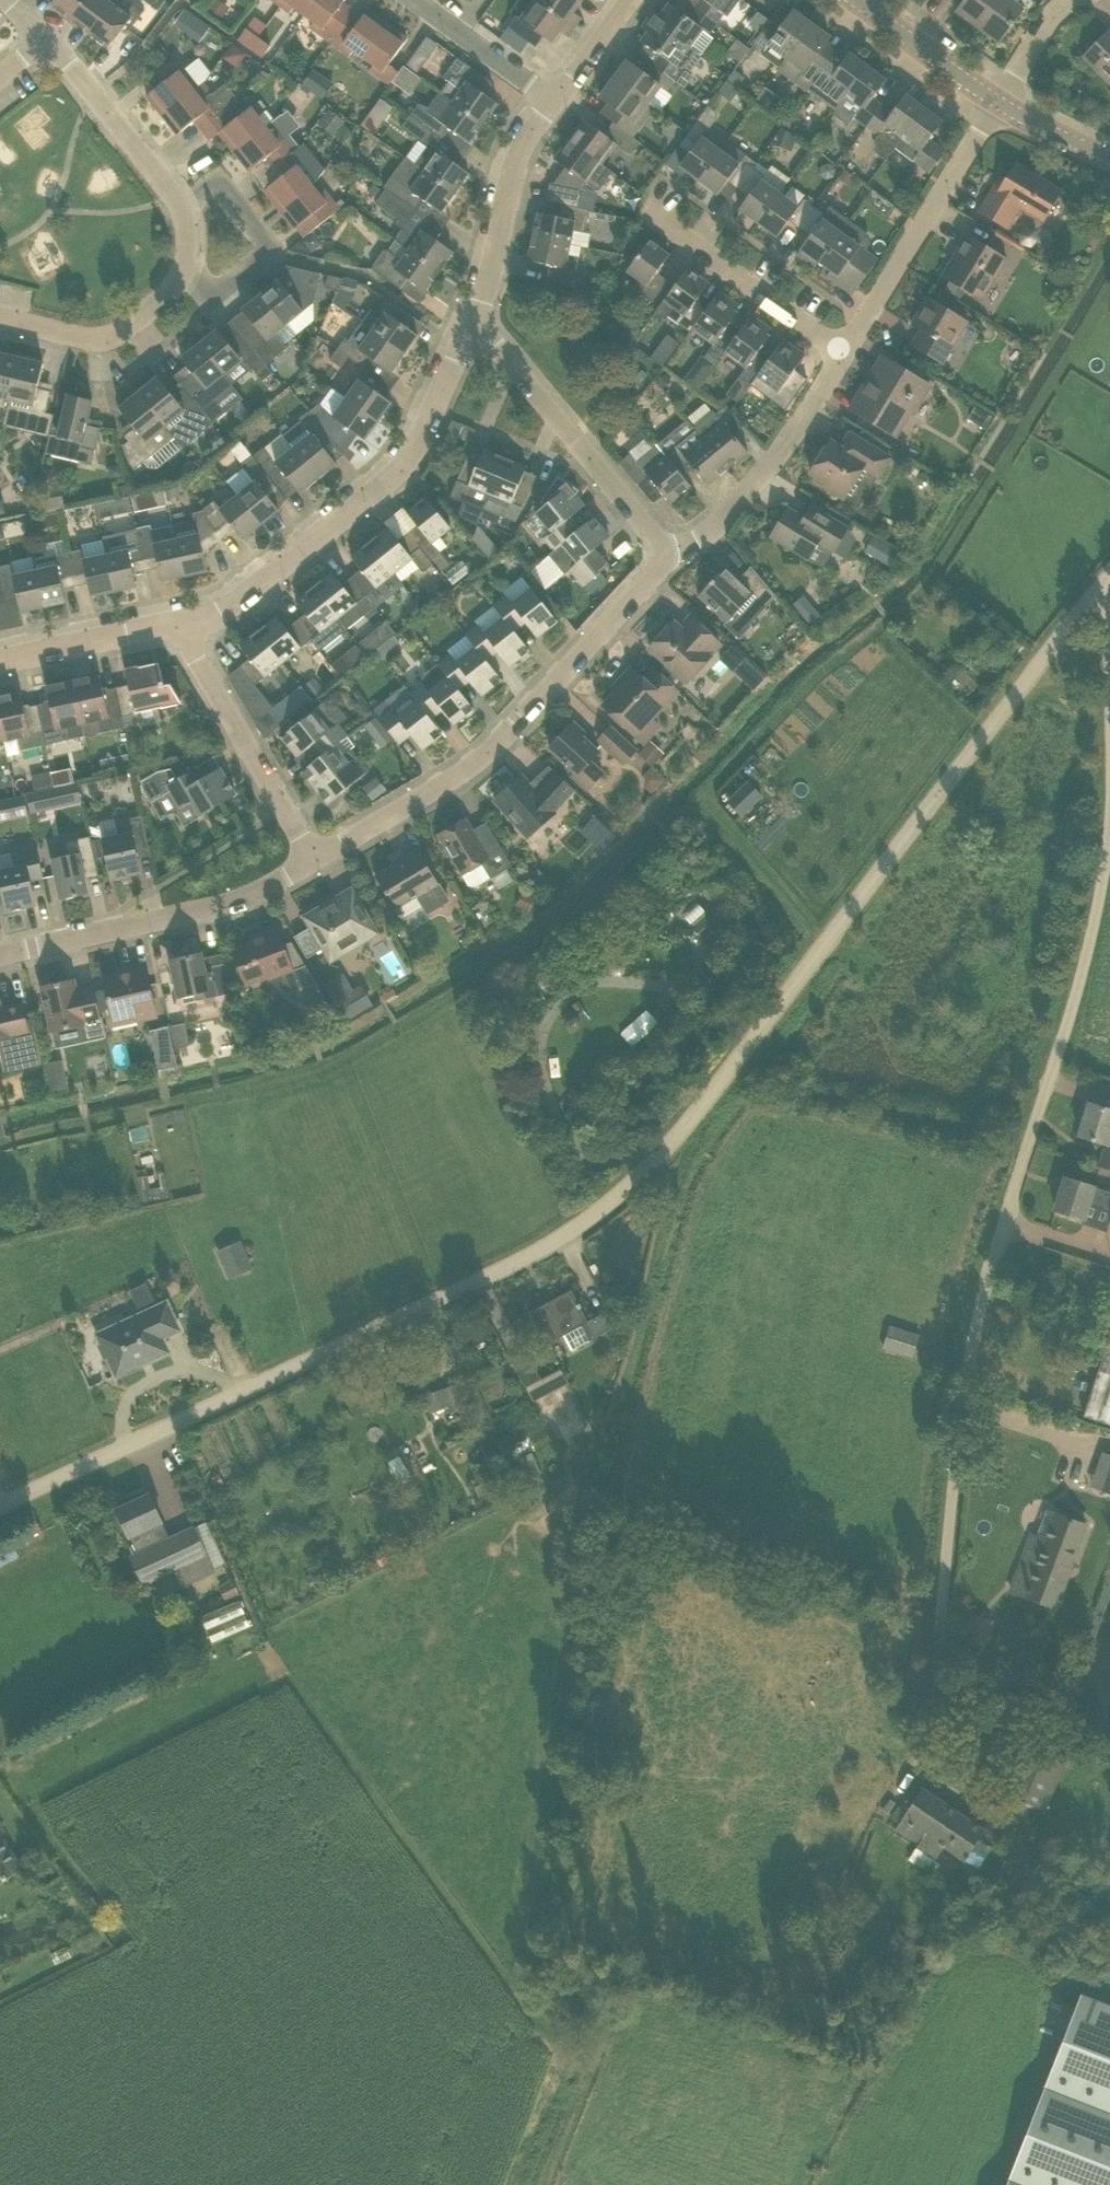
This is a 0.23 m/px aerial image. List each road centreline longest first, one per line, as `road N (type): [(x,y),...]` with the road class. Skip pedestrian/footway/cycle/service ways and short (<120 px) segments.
road 1 (unclassified): [(0,1506),(525,1259),(586,1222),(693,1118),(1104,583)]
road 2 (unclassified): [(937,1664),(972,1354),(990,1268),(1088,951),(1109,828)]
road 3 (residential): [(998,102),(784,450),(717,526),(662,552)]
road 4 (residential): [(0,317),(87,338),(114,334),(160,302),(181,276),(189,242),(181,208),(161,175),(45,36)]
road 5 (residential): [(662,552),(657,573),(483,757),(315,860)]
road 6 (residential): [(471,333),(401,471),(226,611),(187,620)]
road 7 (residential): [(315,860),(219,907),(0,955)]
road 8 (residential): [(662,552),(656,534),(495,343),(471,333)]
road 9 (residential): [(315,860),(195,654),(187,620)]
road 10 (residential): [(552,101),(509,180),(492,275),(471,333)]
road 11 (residential): [(187,620),(0,662)]
road 12 (residential): [(856,0),(998,102)]
road 13 (residential): [(415,0),(552,101)]
road 14 (residential): [(998,102),(1053,13),(1077,0)]
road 15 (residential): [(629,0),(552,101)]
road 16 (residential): [(1109,157),(998,102)]

